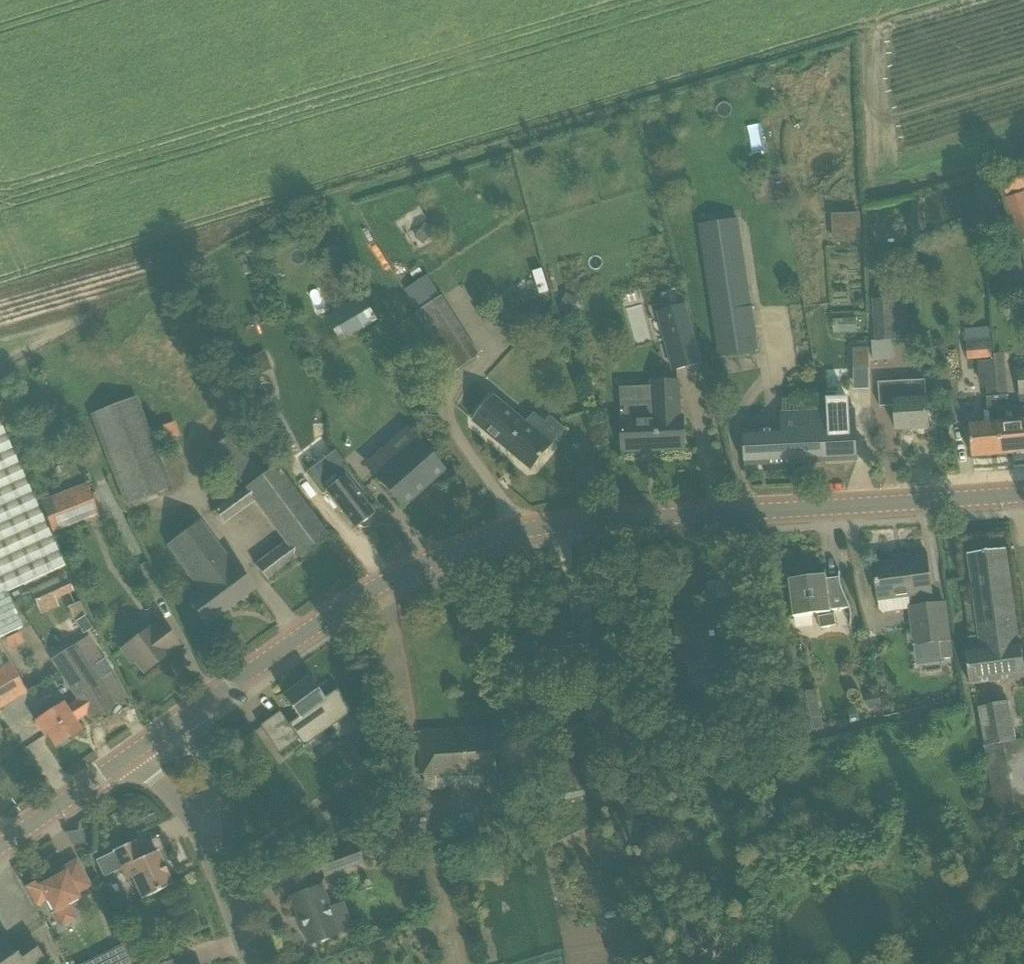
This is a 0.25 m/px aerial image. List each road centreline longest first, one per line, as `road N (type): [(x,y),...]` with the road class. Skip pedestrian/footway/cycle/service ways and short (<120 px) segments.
road 1 (tertiary): [(200,706),(384,582),(515,533),(588,521),(1023,497)]
road 2 (tertiary): [(0,847),(131,755)]
road 3 (unclassified): [(211,843),(200,706)]
road 4 (unclassified): [(252,963),(211,843)]

